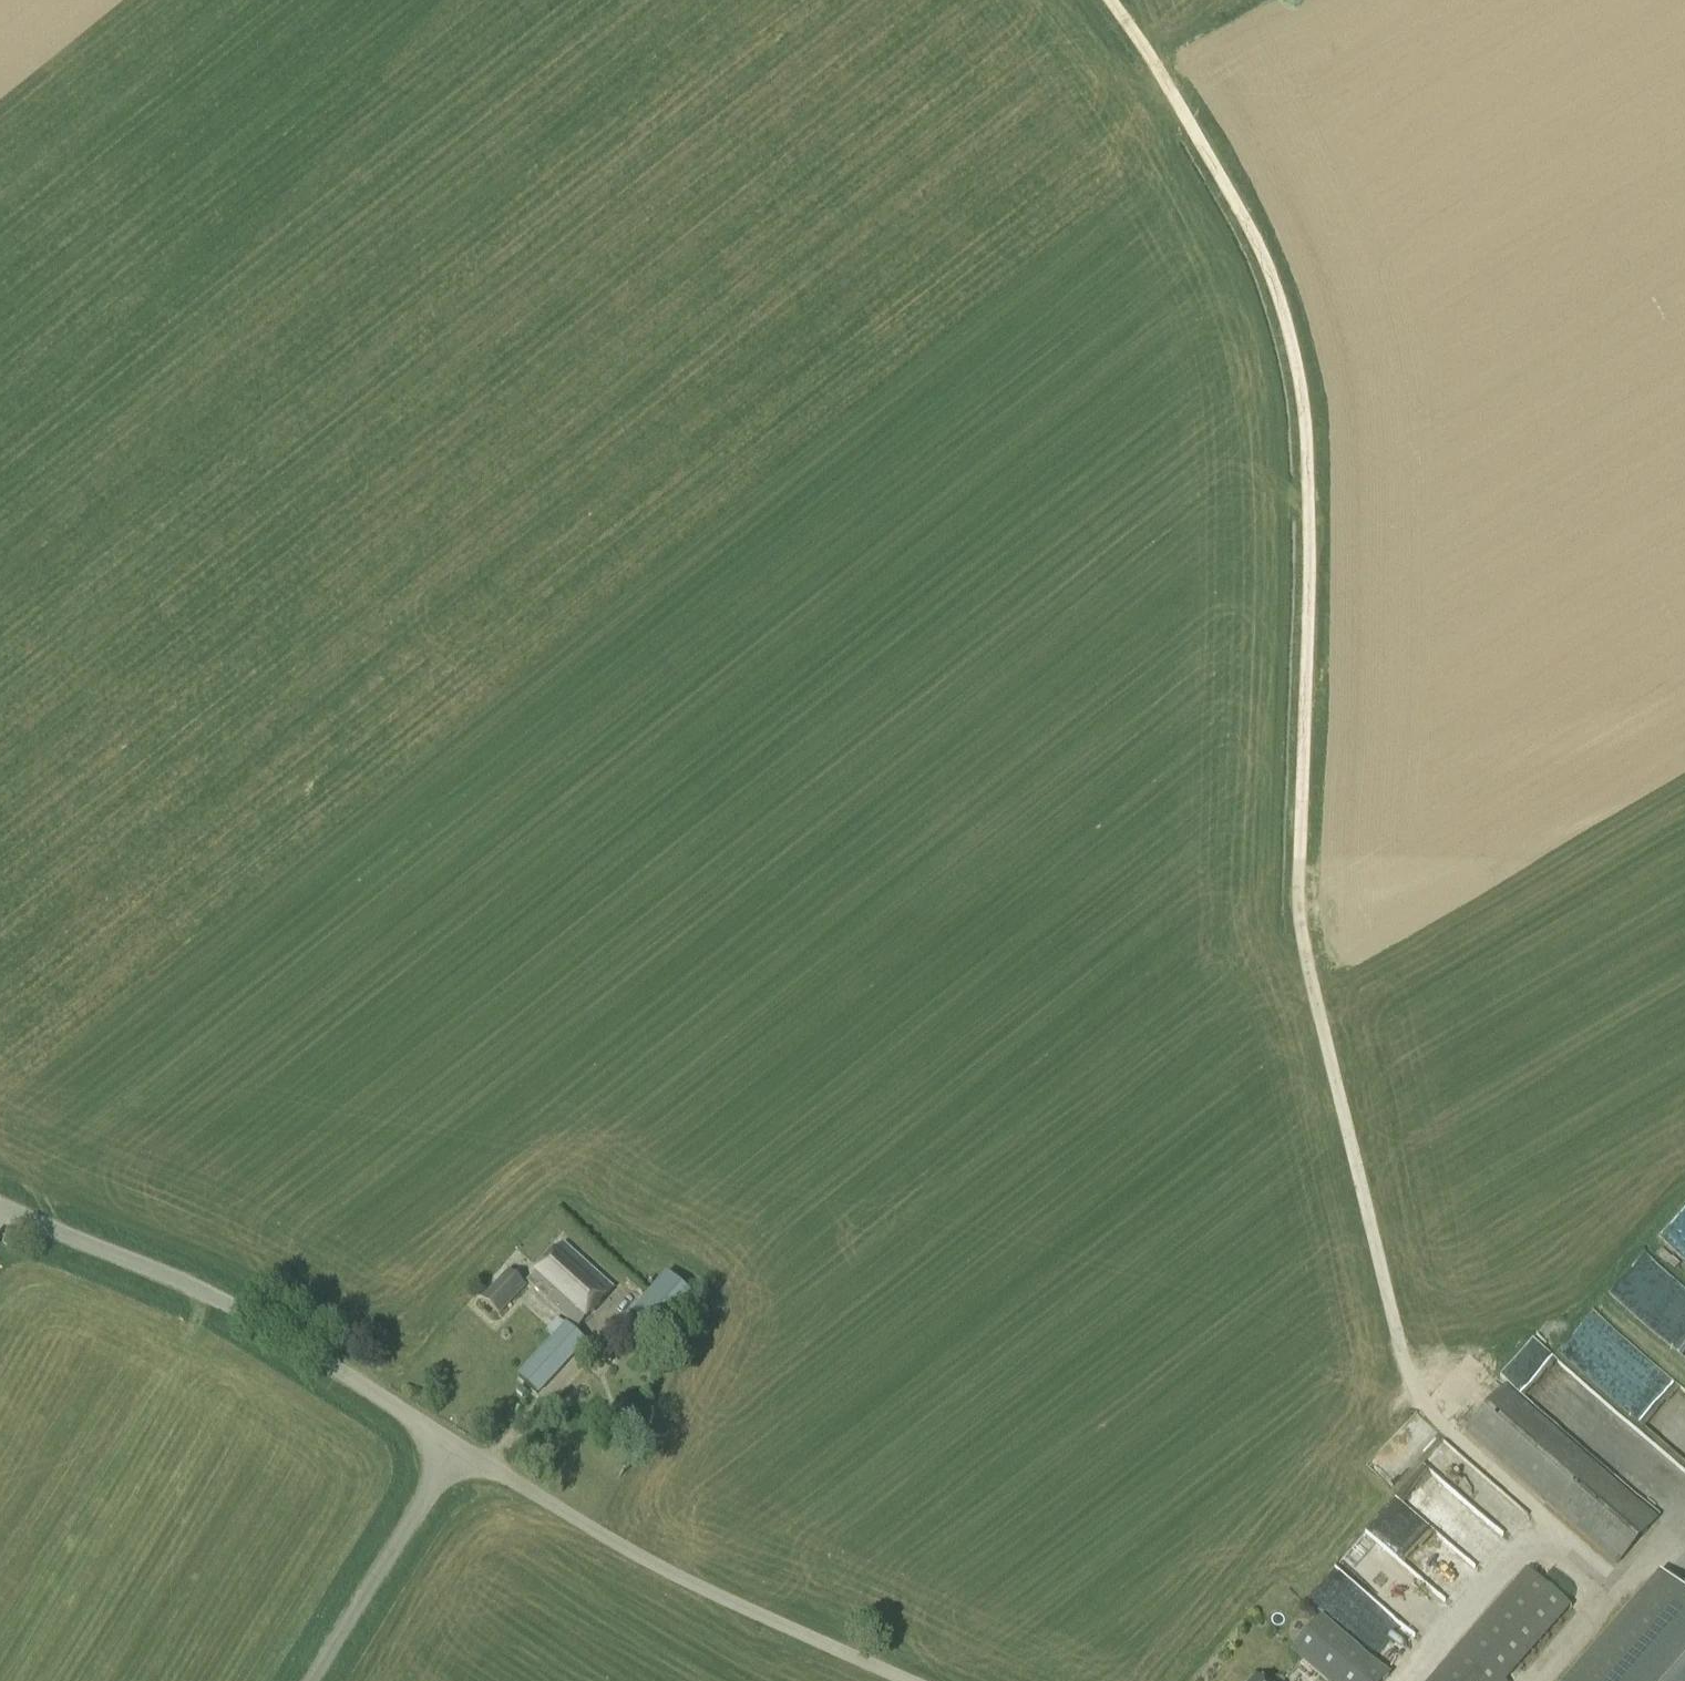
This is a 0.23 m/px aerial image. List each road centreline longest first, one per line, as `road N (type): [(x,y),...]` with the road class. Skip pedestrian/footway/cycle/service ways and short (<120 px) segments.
road 1 (unclassified): [(457,1449),(289,1343),(172,1283),(0,1213)]
road 2 (unclassified): [(457,1449),(683,1579),(913,1680)]
road 3 (unclassified): [(314,1680),(457,1449)]

